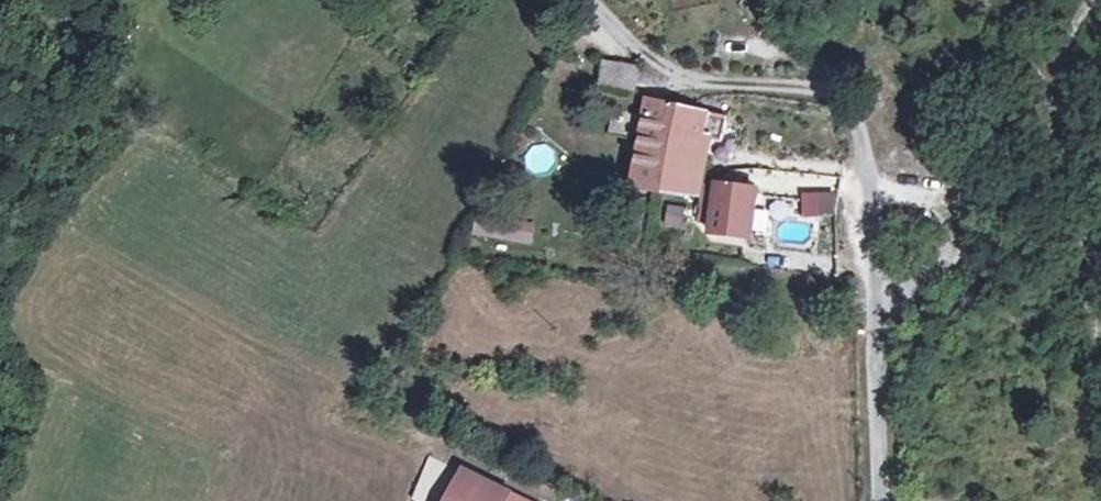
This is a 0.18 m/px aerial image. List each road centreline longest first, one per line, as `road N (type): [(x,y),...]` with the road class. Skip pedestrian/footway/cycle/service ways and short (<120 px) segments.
road 1 (unclassified): [(571,0),(680,75),(839,94),(858,130),(873,305)]
road 2 (track): [(1082,0),(1048,82),(1100,284)]
road 3 (residential): [(1060,137),(873,305)]
road 4 (residential): [(877,500),(873,305)]

